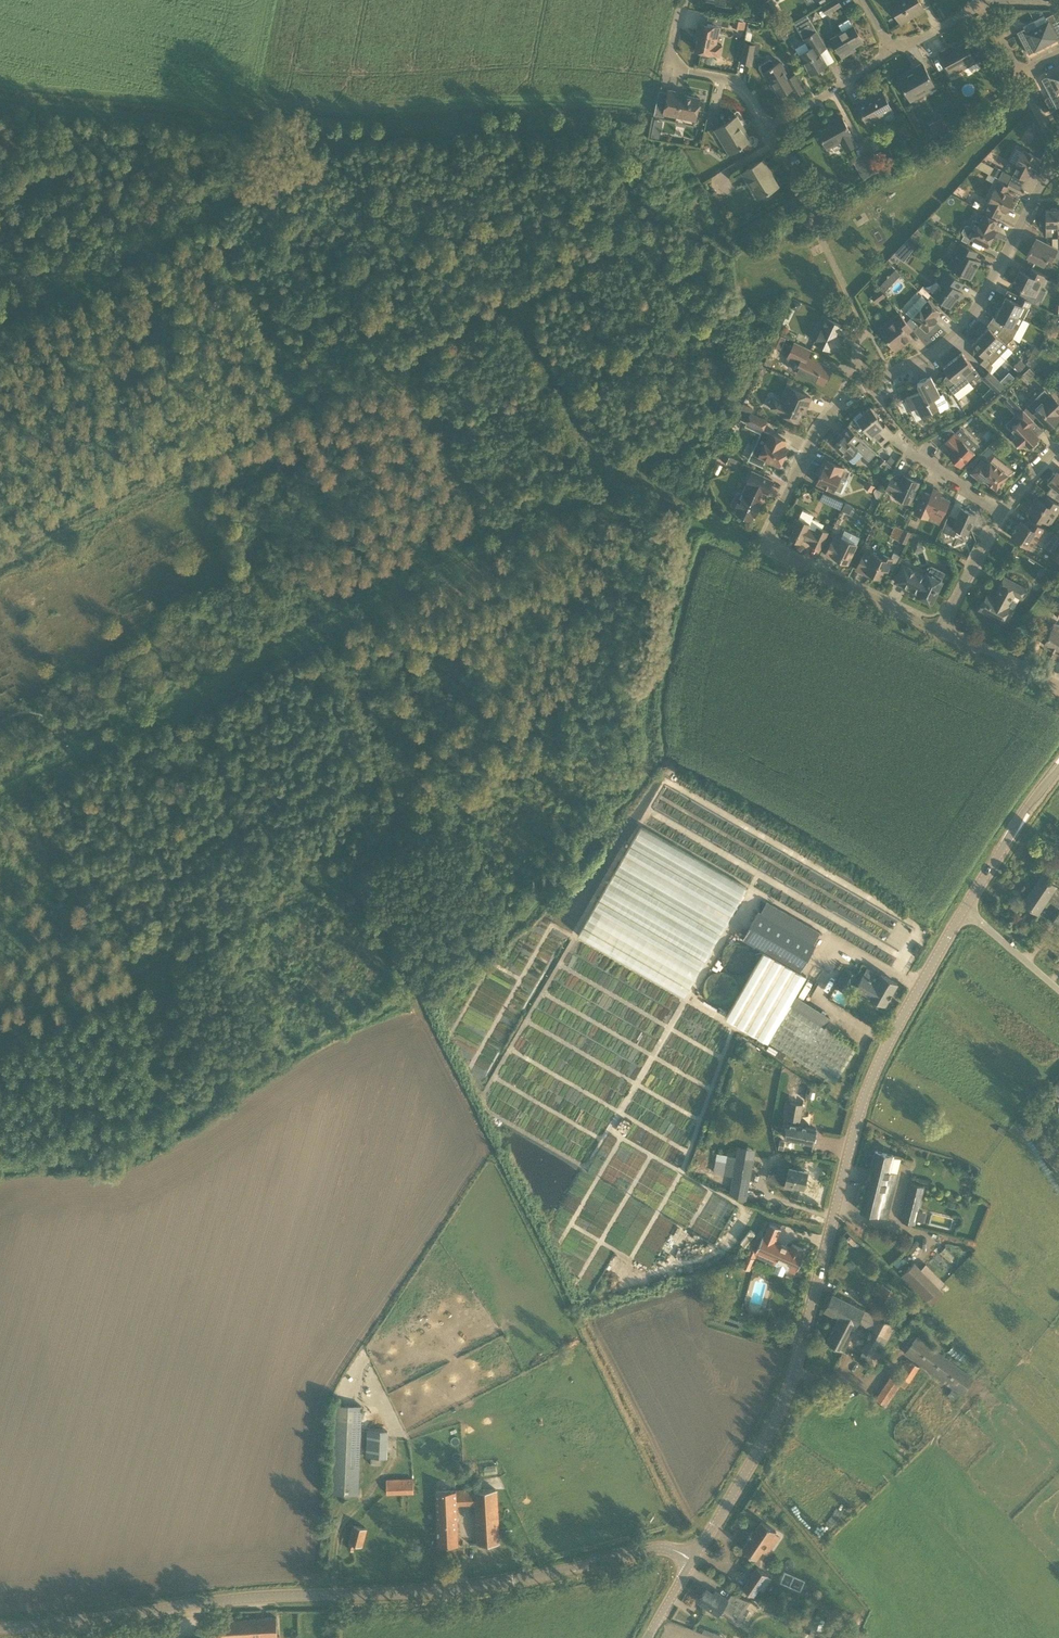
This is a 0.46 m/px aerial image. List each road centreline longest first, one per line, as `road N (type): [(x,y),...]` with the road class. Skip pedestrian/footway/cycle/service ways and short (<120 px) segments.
road 1 (tertiary): [(692,1561),(776,1428),(890,1039),(964,909)]
road 2 (tertiary): [(0,1630),(279,1597),(457,1589),(658,1547),(692,1561)]
road 3 (residential): [(941,632),(763,544),(814,438),(841,401),(890,374)]
road 4 (residential): [(890,374),(963,325),(1045,178),(1058,169)]
road 5 (residential): [(799,186),(890,374)]
road 6 (residential): [(769,130),(747,88),(680,68),(673,52),(683,0)]
road 7 (tertiary): [(964,909),(1058,768)]
road 8 (residential): [(769,130),(893,50)]
road 9 (residential): [(941,632),(1003,514)]
road 10 (residential): [(1058,689),(941,632)]
road 11 (unclassified): [(1058,990),(964,909)]

